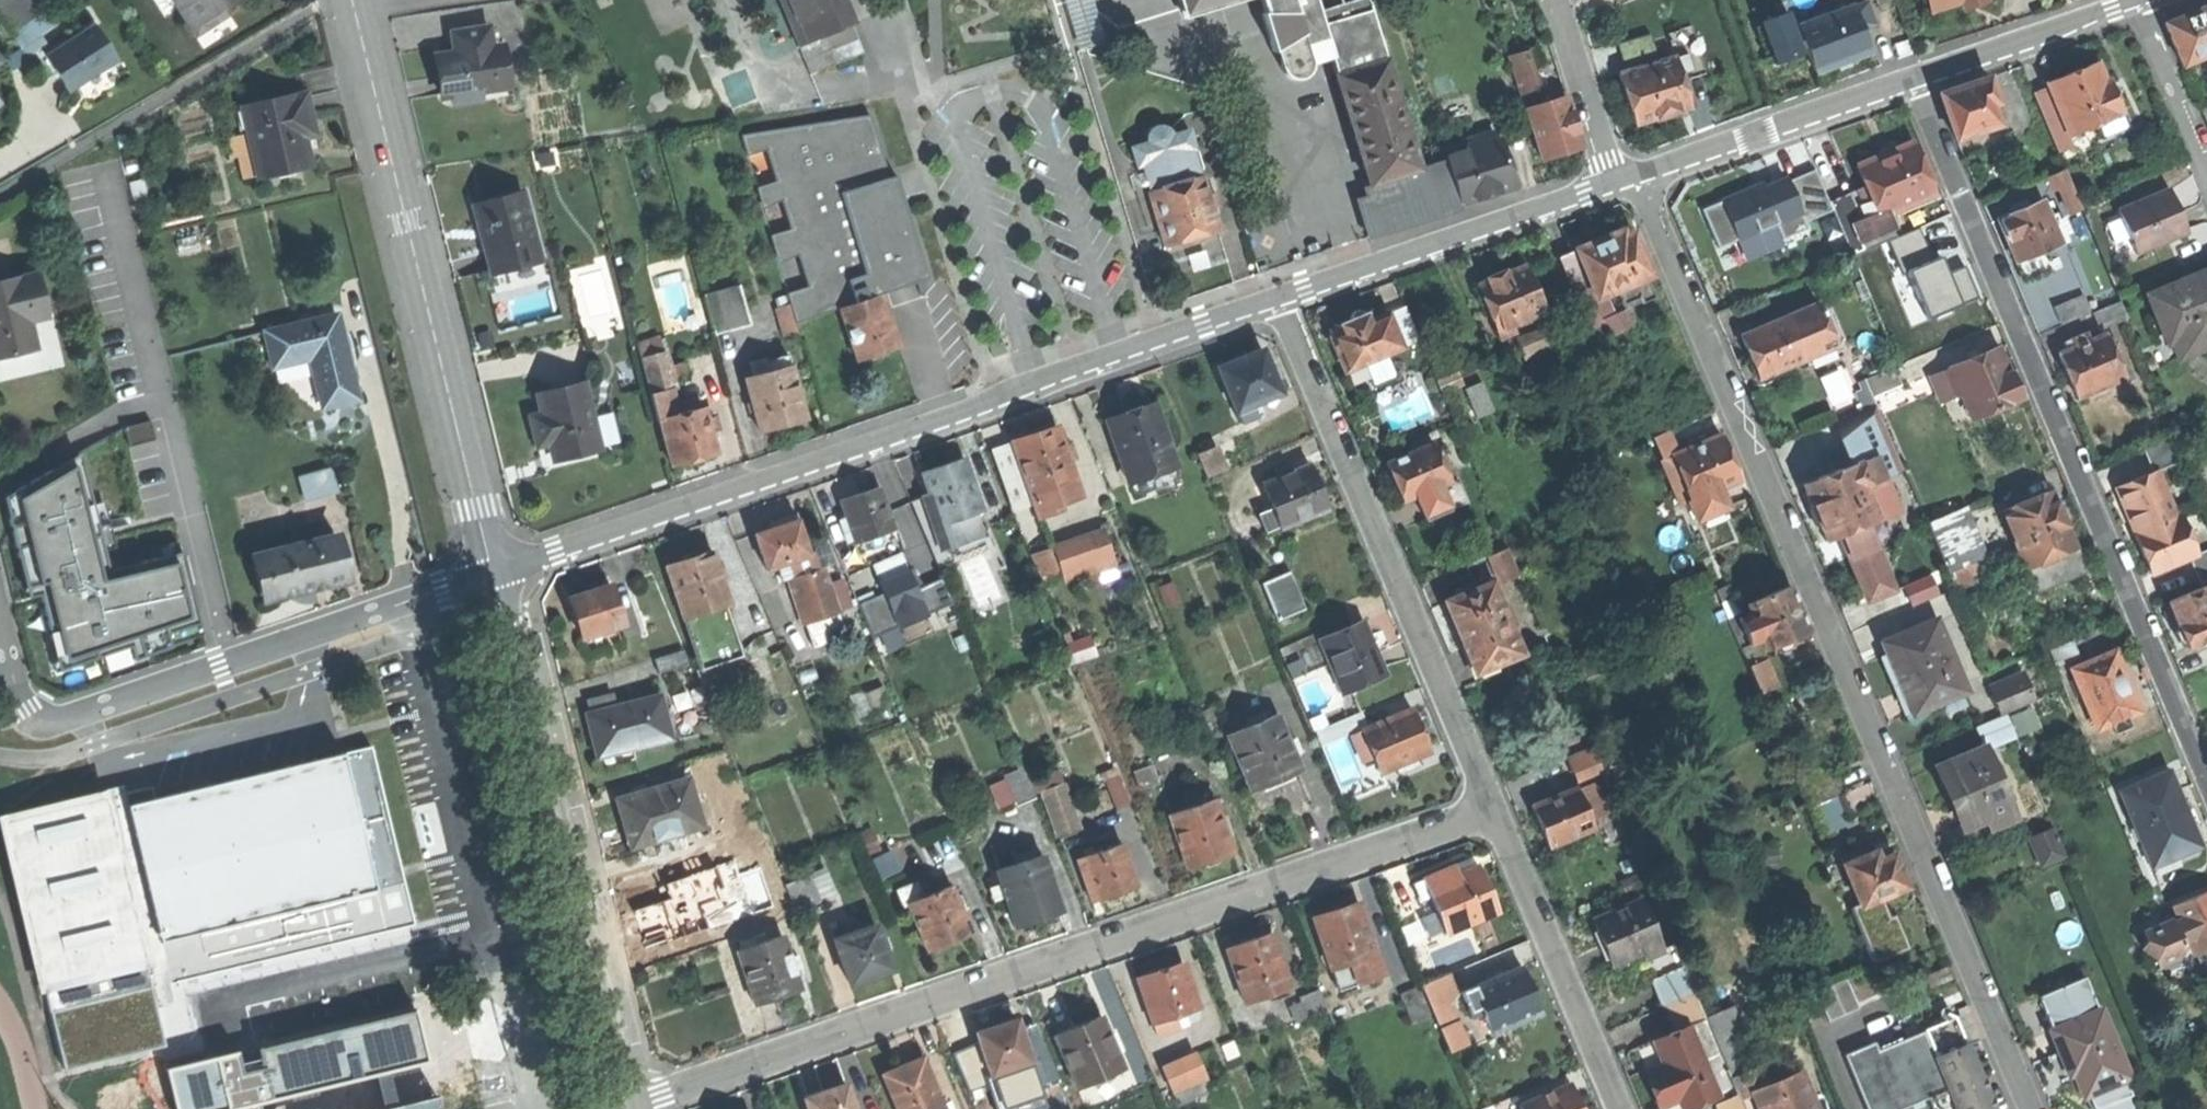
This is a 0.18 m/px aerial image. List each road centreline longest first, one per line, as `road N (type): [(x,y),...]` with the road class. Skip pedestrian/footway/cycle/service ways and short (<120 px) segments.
road 1 (residential): [(1635,173),(2032,1108)]
road 2 (residential): [(626,1108),(1495,813)]
road 3 (residential): [(1275,300),(494,573)]
road 4 (residential): [(1909,79),(2206,782)]
road 5 (residential): [(0,622),(21,704),(40,727),(494,573)]
road 6 (residential): [(353,0),(494,573)]
road 7 (residential): [(1495,813),(1275,300)]
road 8 (residential): [(494,573),(626,1108)]
road 9 (residential): [(1613,180),(1275,300)]
road 10 (residential): [(1621,1108),(1495,813)]
road 11 (residential): [(1909,79),(1635,173)]
road 12 (residential): [(2139,4),(1909,79)]
road 13 (residential): [(1555,0),(1613,180)]
road 14 (residential): [(2139,4),(2206,163)]

